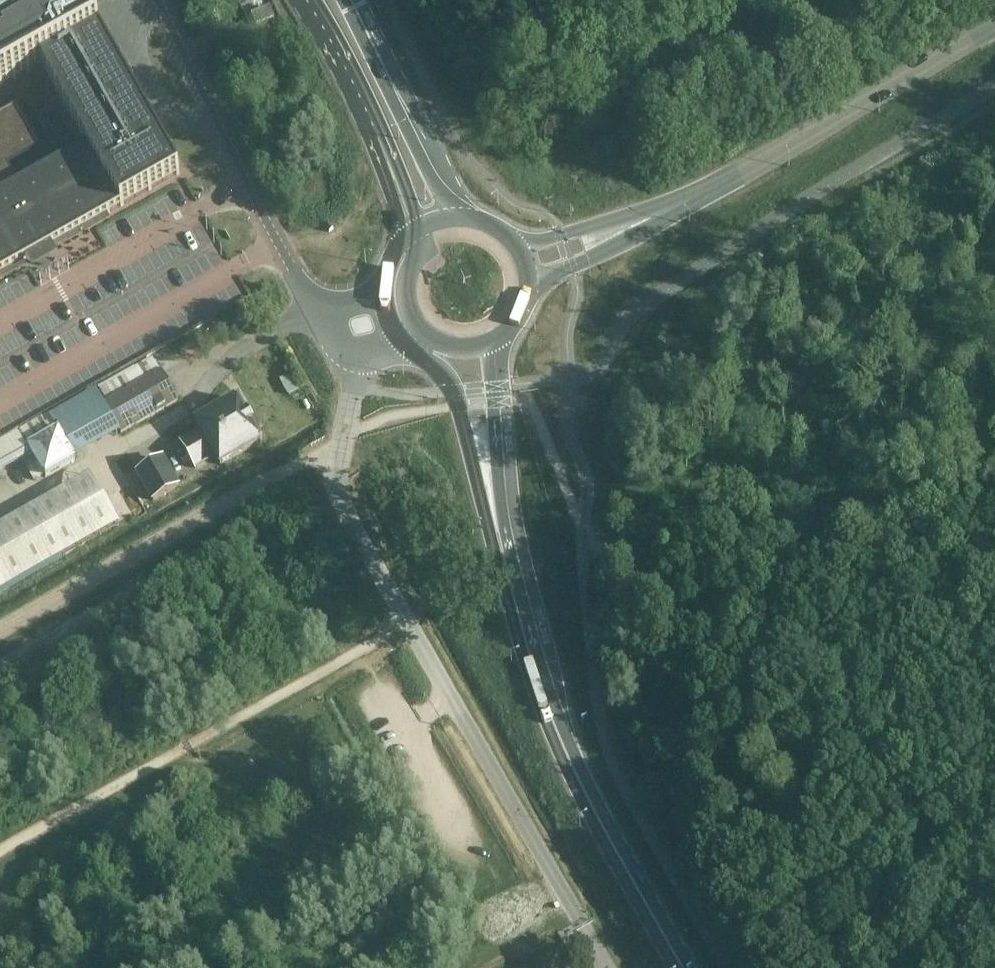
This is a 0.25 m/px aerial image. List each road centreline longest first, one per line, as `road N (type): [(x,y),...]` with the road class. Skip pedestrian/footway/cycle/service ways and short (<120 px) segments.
road 1 (unclassified): [(335,350),(354,386),(337,495),(583,919)]
road 2 (primary): [(683,967),(553,724),(488,482)]
road 3 (track): [(341,440),(0,632)]
road 4 (tertiary): [(657,213),(994,23)]
road 5 (unclassified): [(313,311),(157,0)]
road 6 (primary): [(456,219),(348,0)]
road 7 (primary): [(306,0),(388,157)]
road 8 (primary): [(406,342),(450,383),(488,482)]
road 9 (tertiary): [(529,281),(613,244),(657,213)]
road 10 (tertiary): [(657,213),(516,244)]
road 11 (primary): [(488,482),(499,420),(493,343)]

